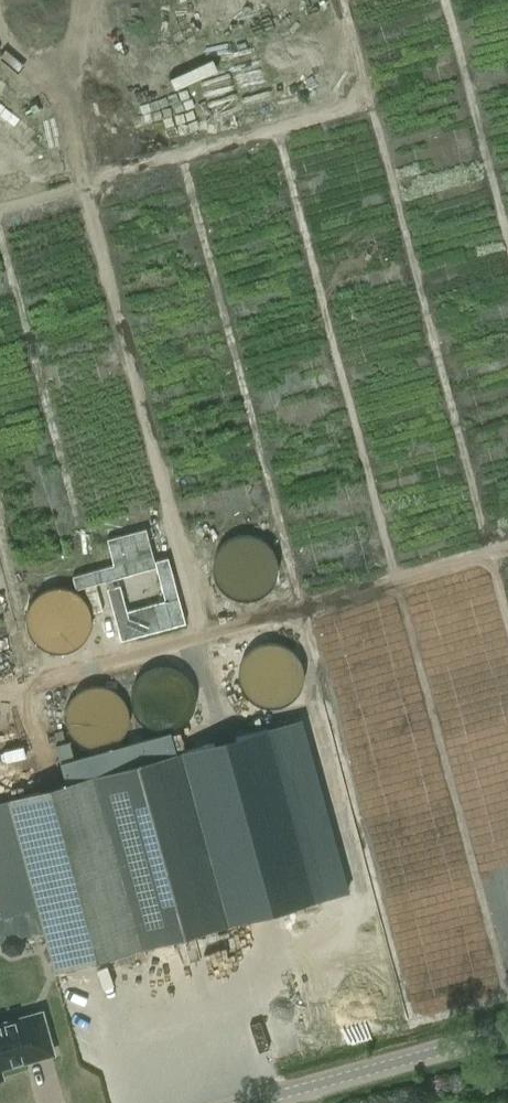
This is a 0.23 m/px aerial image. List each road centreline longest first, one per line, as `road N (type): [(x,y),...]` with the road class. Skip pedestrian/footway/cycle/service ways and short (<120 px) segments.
road 1 (tertiary): [(223,1102),(507,1025)]

